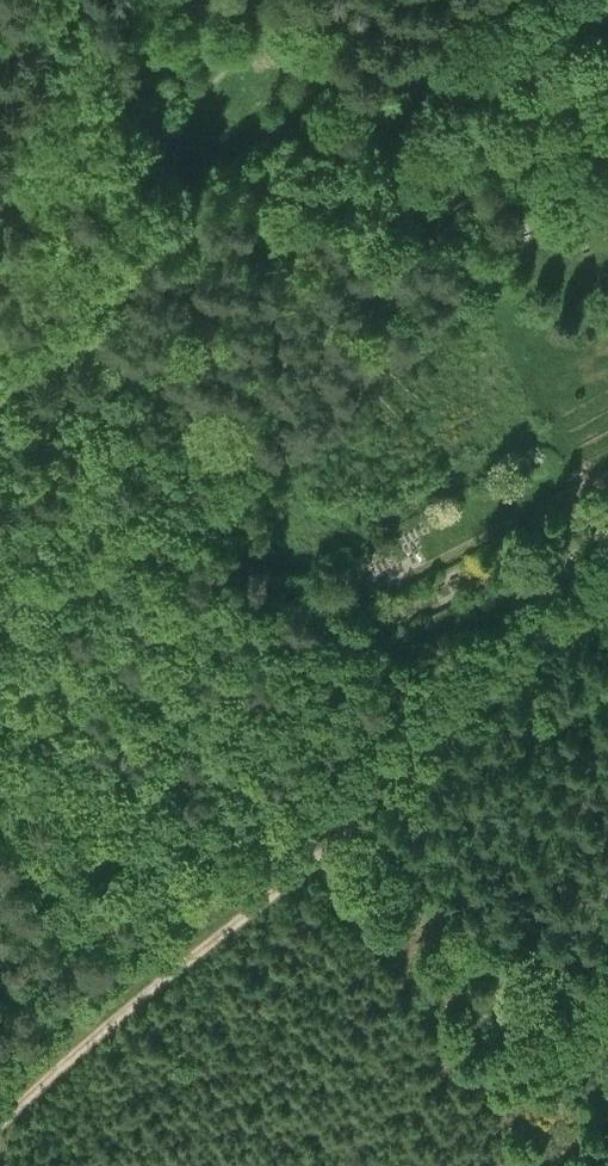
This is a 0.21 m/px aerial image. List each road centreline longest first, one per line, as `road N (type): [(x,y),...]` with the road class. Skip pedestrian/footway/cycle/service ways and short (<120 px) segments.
road 1 (track): [(0,1130),(607,607)]
road 2 (track): [(607,478),(335,621),(340,665),(357,687),(372,691),(607,560)]
road 3 (track): [(518,0),(181,209),(0,393)]
road 4 (track): [(607,0),(479,90),(501,94),(607,48)]
road 5 (track): [(607,127),(513,170),(502,187),(524,188),(607,152)]

